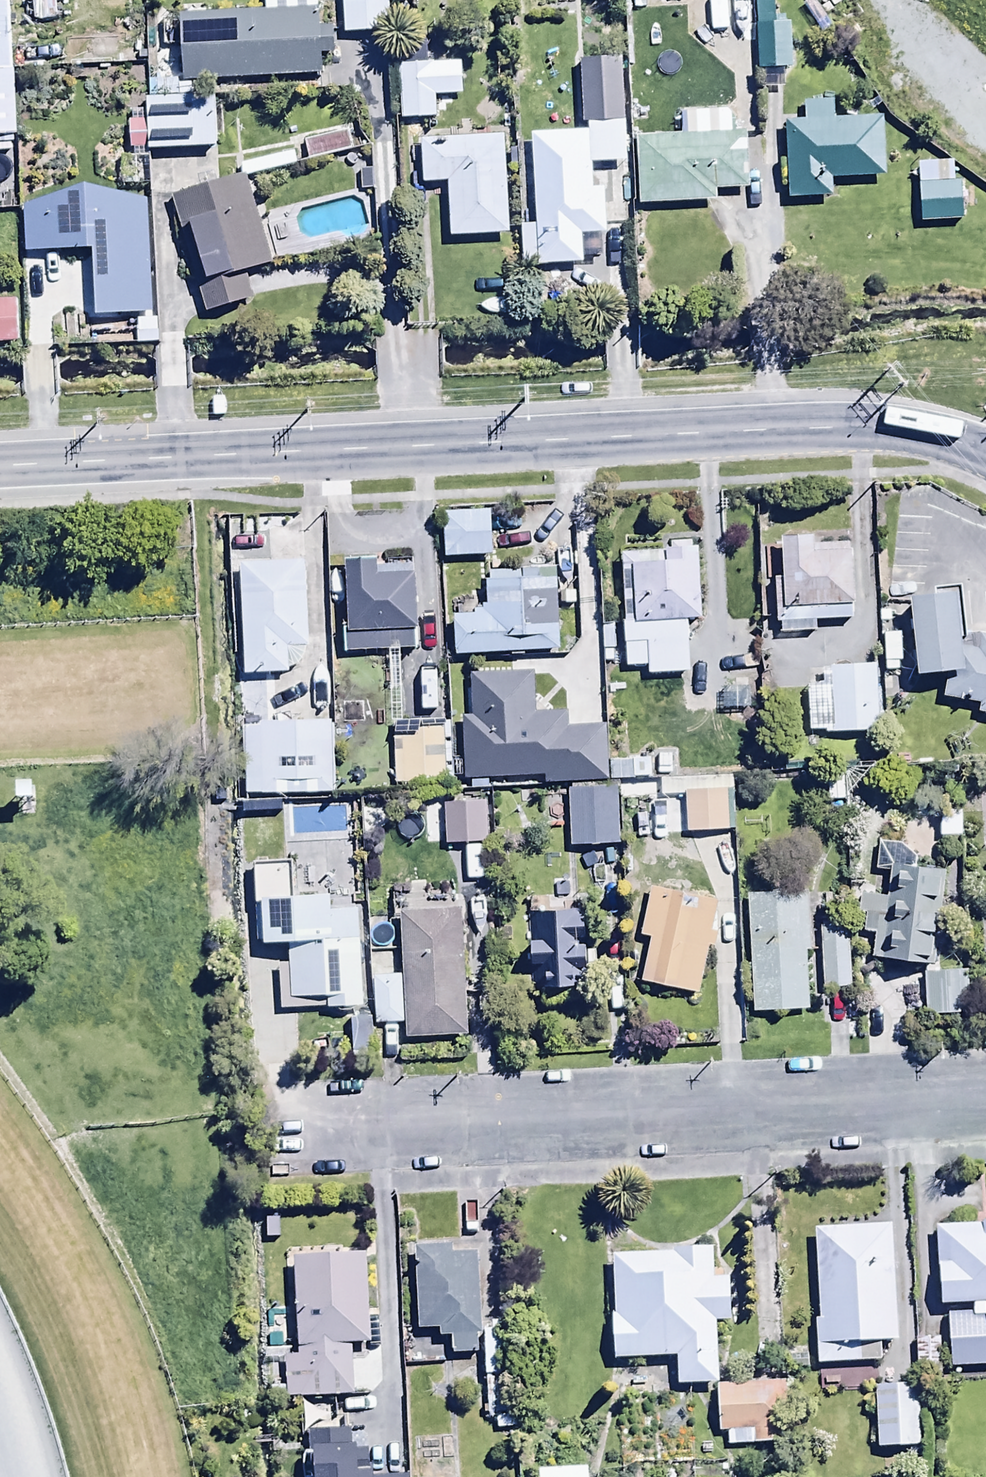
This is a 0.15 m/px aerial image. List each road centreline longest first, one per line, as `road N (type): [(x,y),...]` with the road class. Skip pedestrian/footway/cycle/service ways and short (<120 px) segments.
road 1 (tertiary): [(0,476),(826,428),(953,441),(985,456)]
road 2 (residential): [(985,1092),(286,1129)]

